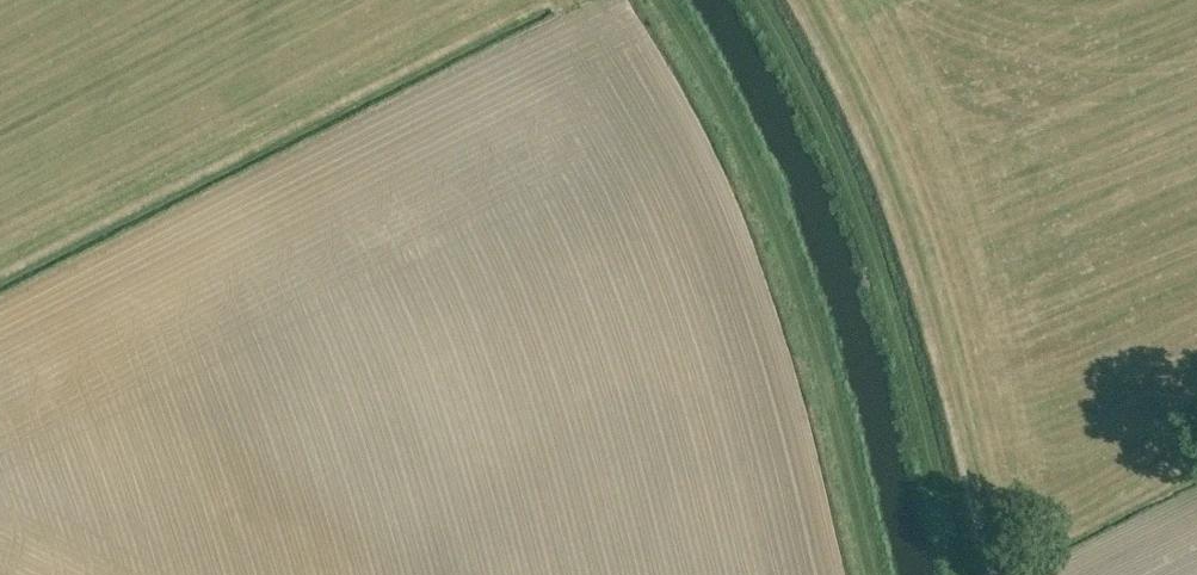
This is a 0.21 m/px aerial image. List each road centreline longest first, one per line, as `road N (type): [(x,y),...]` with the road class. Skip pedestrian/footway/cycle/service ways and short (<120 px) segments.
road 1 (track): [(779,0),(814,46),(900,258),(983,574)]

